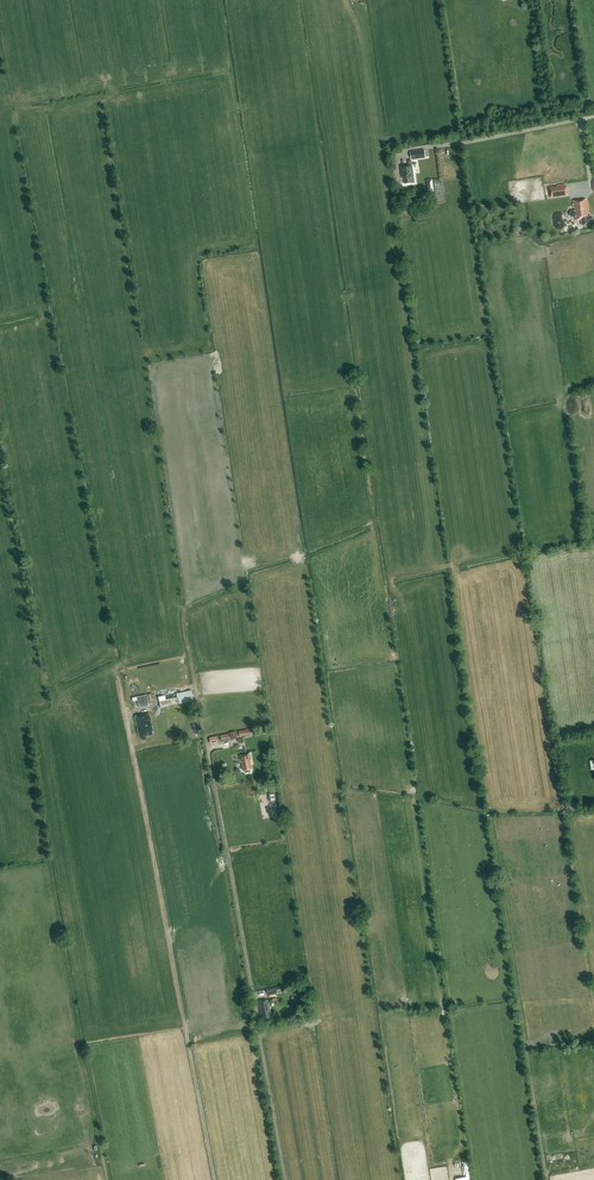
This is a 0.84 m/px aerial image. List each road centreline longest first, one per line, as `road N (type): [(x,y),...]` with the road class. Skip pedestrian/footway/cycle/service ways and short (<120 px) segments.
road 1 (track): [(212,1179),(114,660)]
road 2 (track): [(284,1179),(211,781)]
road 3 (track): [(107,1179),(48,863)]

